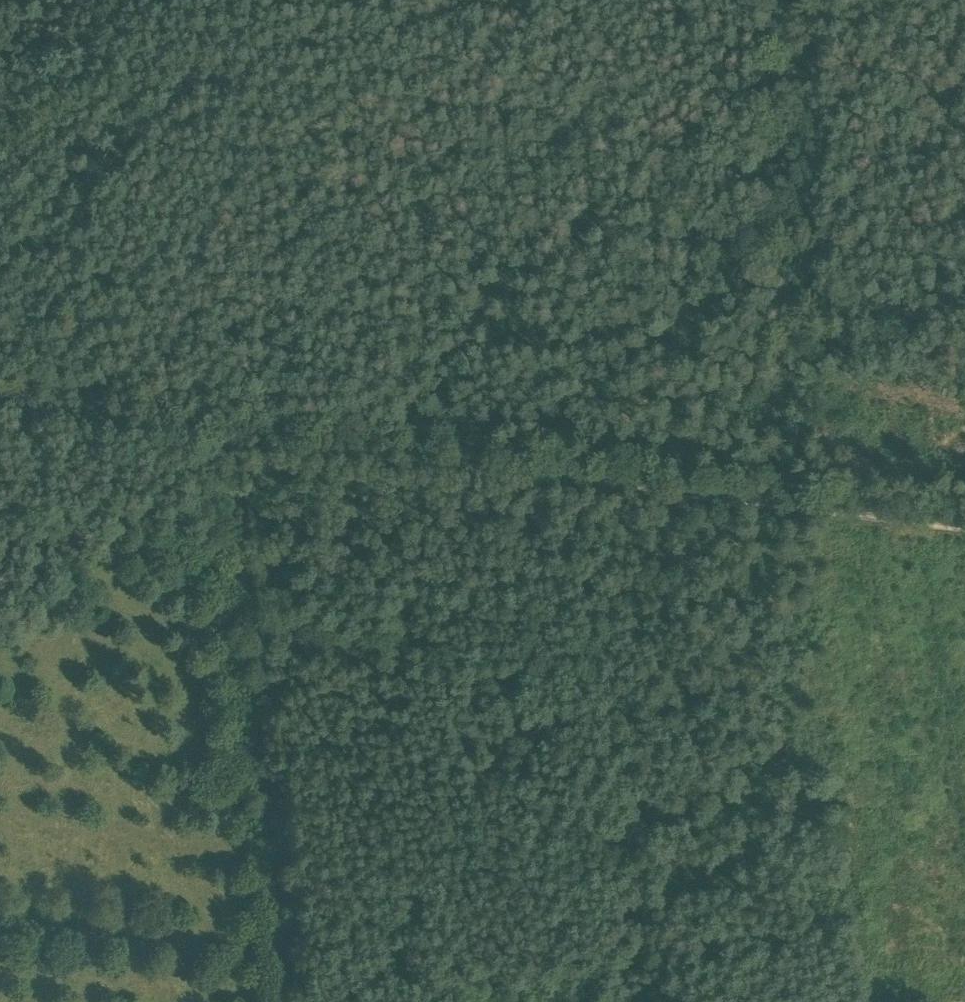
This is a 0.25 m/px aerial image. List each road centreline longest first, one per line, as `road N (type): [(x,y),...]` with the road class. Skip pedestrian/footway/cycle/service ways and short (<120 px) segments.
road 1 (track): [(243,451),(964,537)]
road 2 (track): [(302,1001),(243,451)]
road 3 (track): [(0,414),(243,451)]

